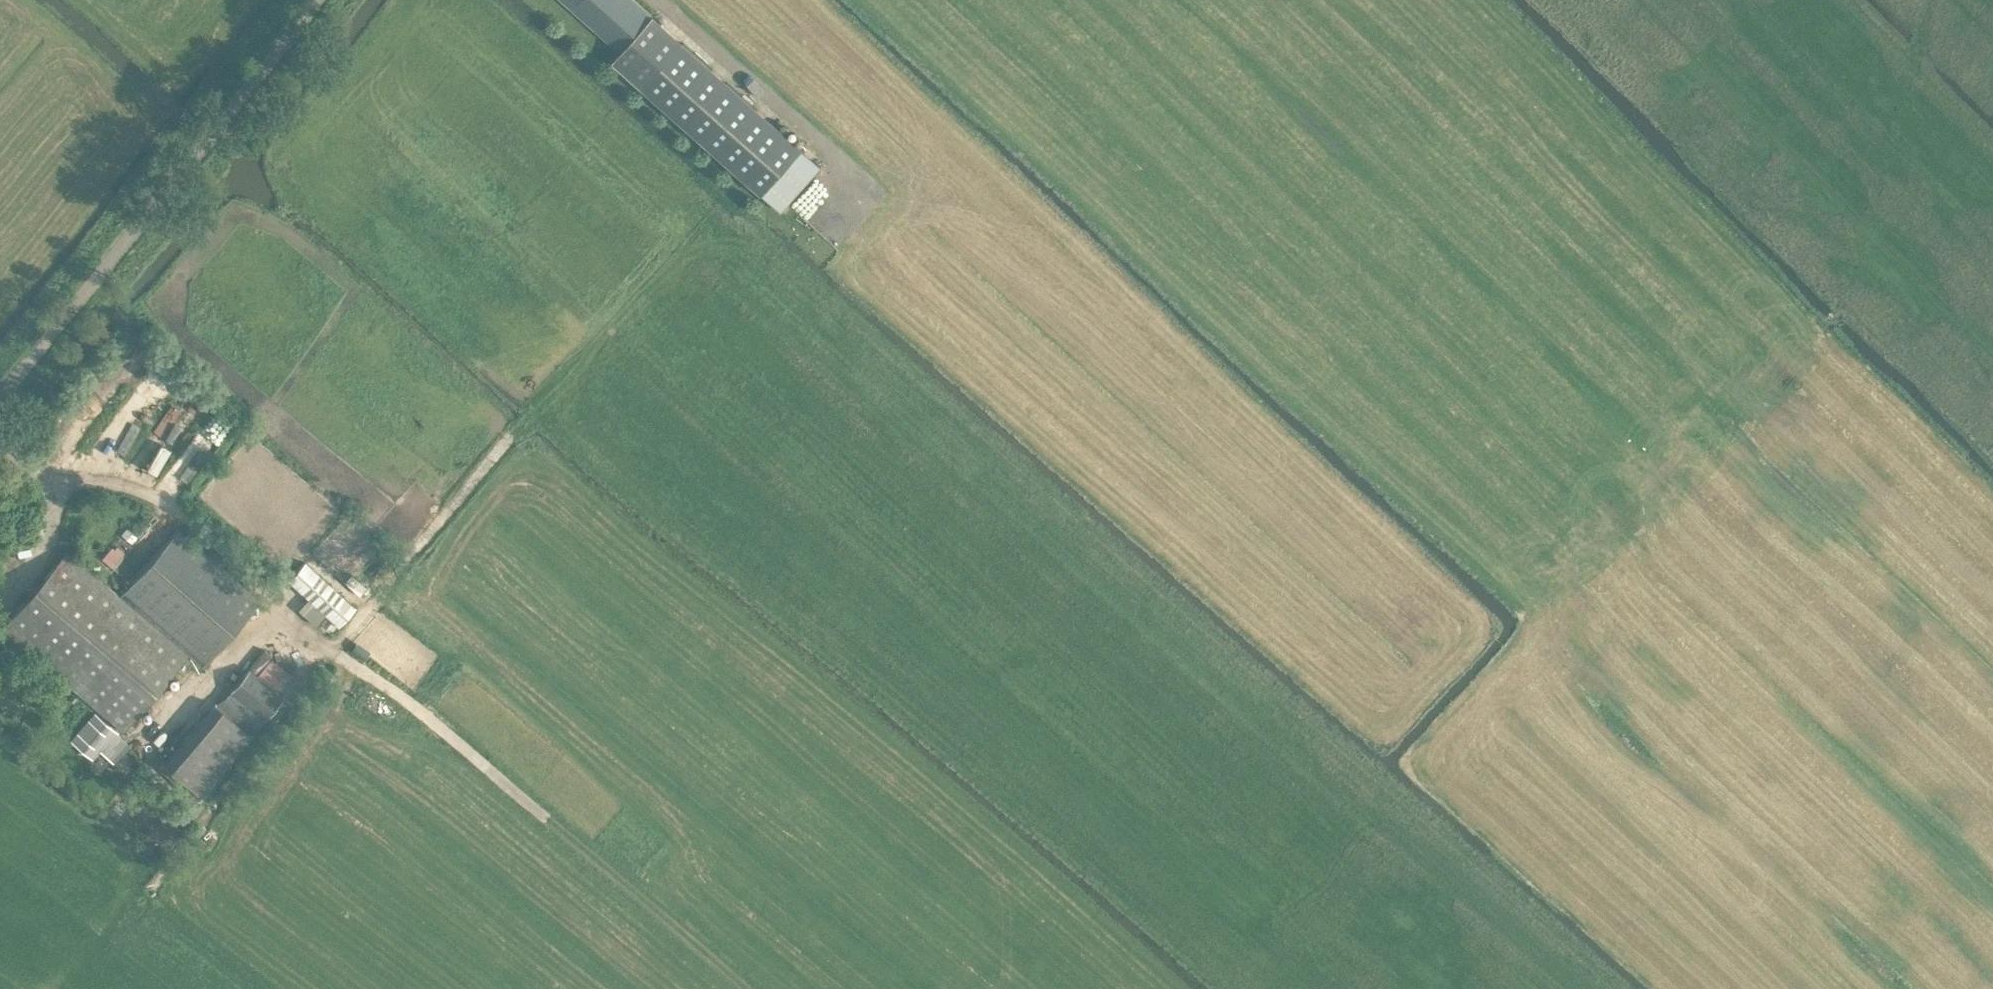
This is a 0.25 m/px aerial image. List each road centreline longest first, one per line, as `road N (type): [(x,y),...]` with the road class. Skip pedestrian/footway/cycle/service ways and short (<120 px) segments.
road 1 (unclassified): [(0,399),(320,0)]

